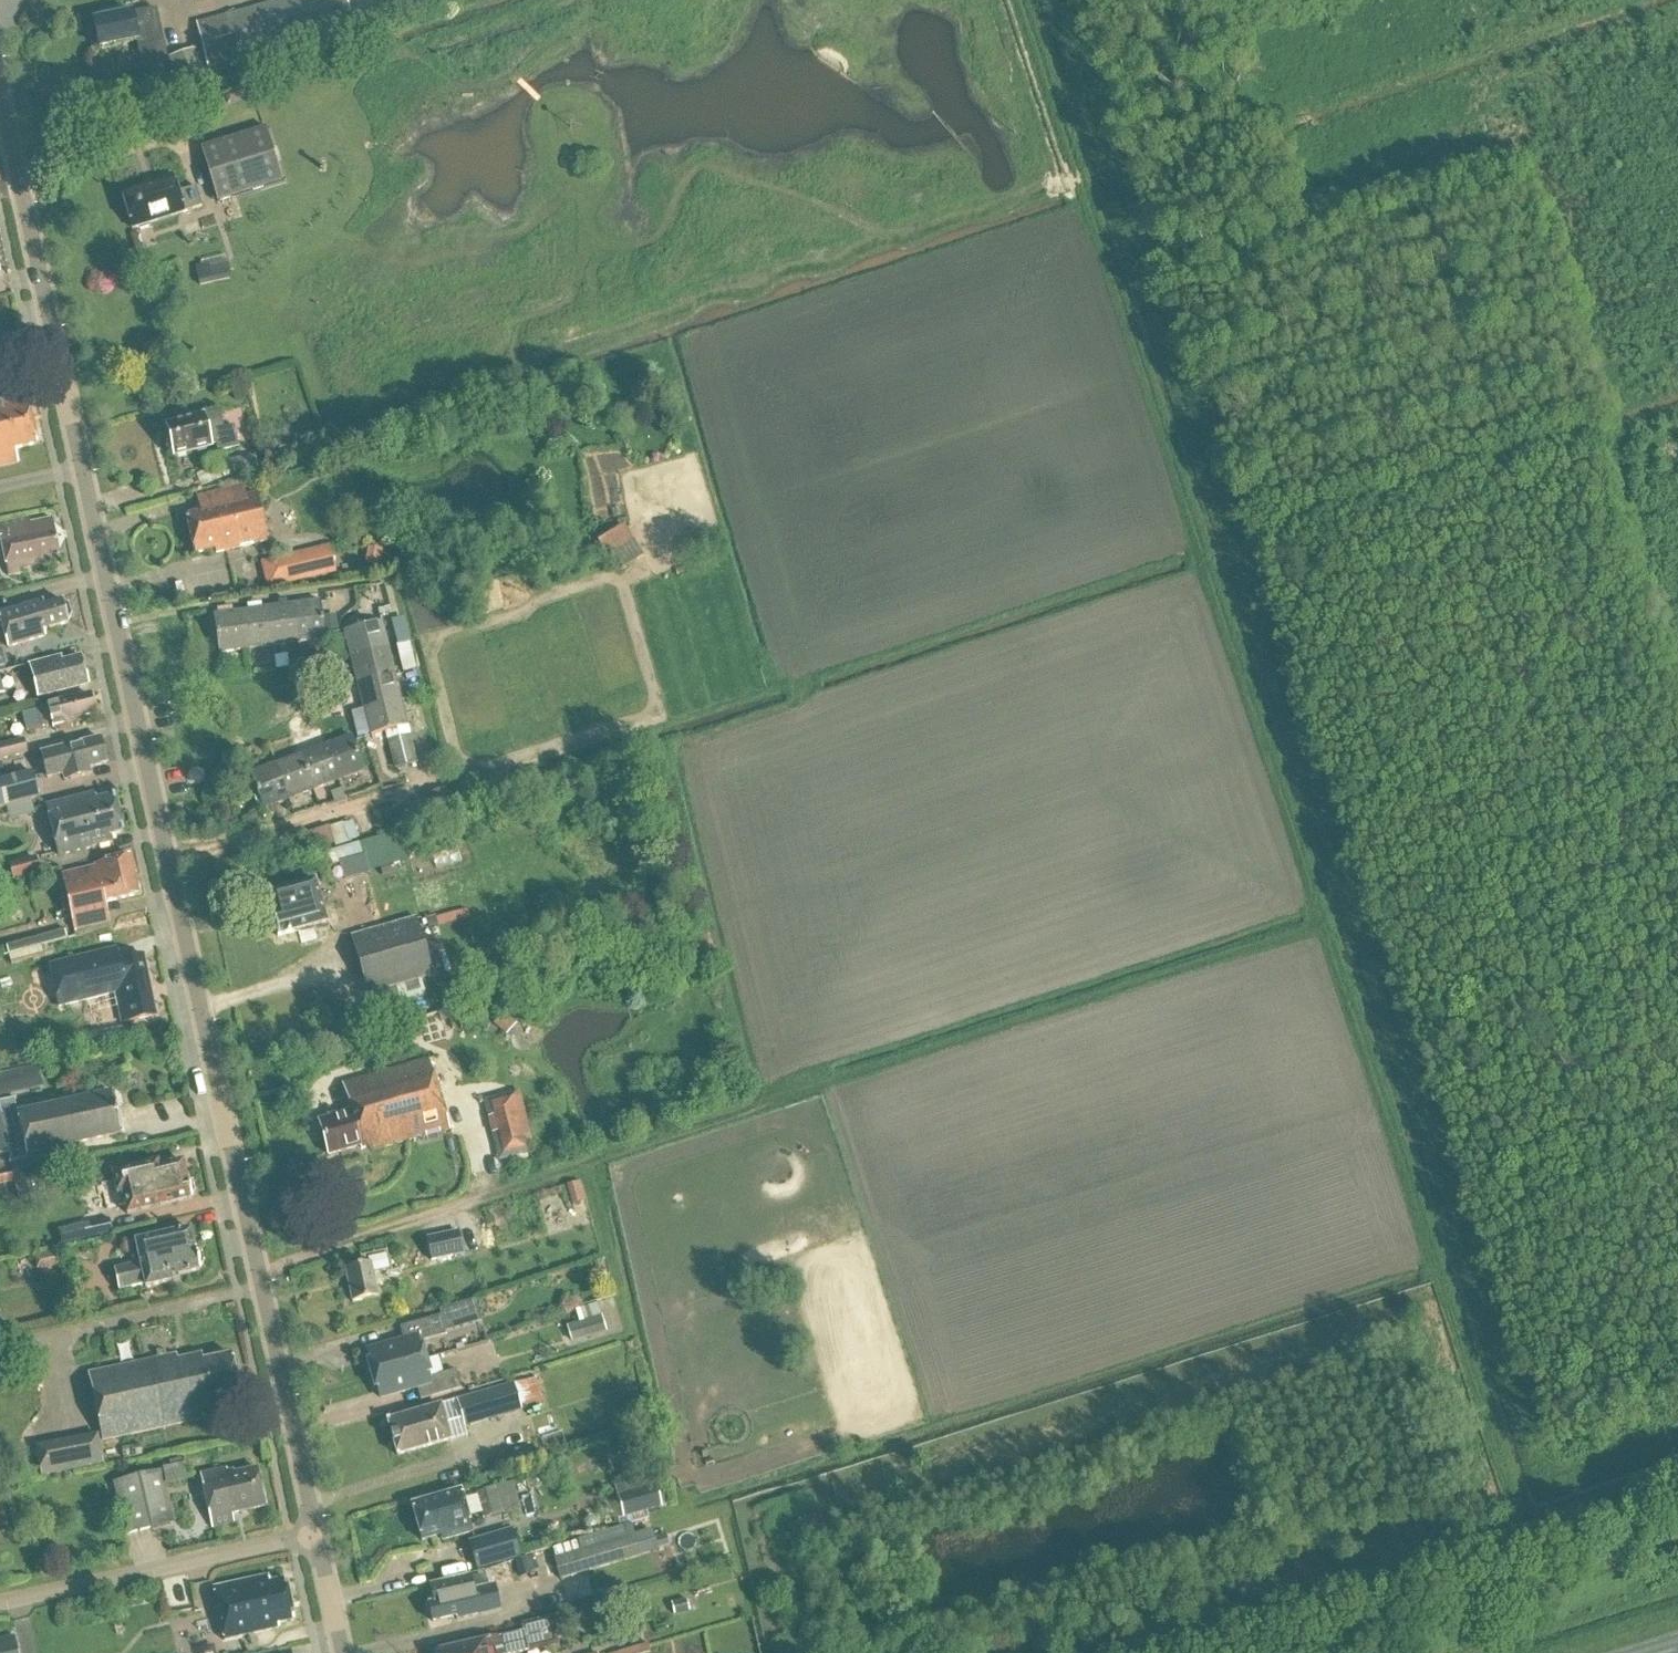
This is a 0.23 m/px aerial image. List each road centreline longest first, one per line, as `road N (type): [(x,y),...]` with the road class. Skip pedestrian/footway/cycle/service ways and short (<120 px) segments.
road 1 (tertiary): [(317,1535),(0,97)]
road 2 (track): [(259,1273),(802,1096)]
road 3 (track): [(1336,1652),(1677,1541)]
road 4 (residential): [(0,1605),(317,1535)]
road 5 (tertiary): [(342,1652),(317,1535)]

